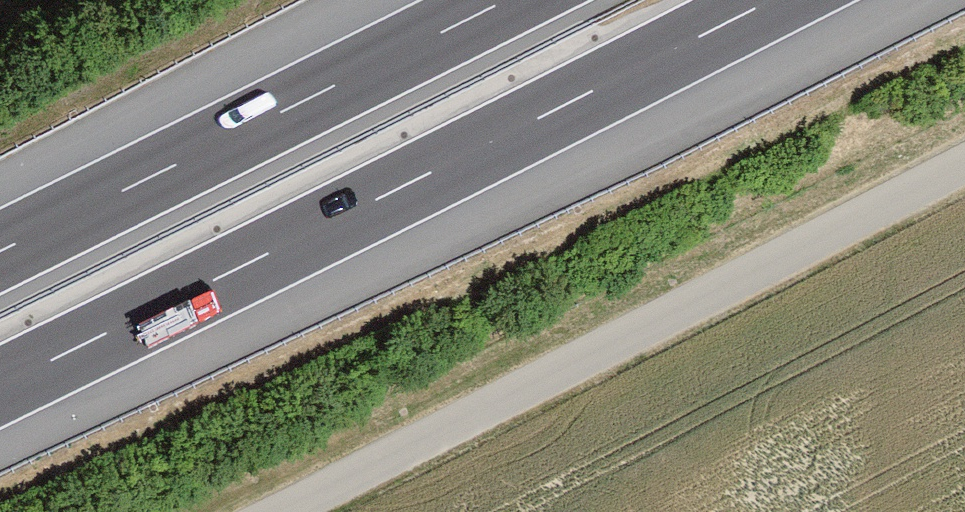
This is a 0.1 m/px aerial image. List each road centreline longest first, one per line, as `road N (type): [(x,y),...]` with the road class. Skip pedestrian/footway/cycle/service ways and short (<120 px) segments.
road 1 (motorway): [(0,386),(775,0)]
road 2 (unclassified): [(276,511),(964,164)]
road 3 (motorway): [(506,0),(0,252)]

